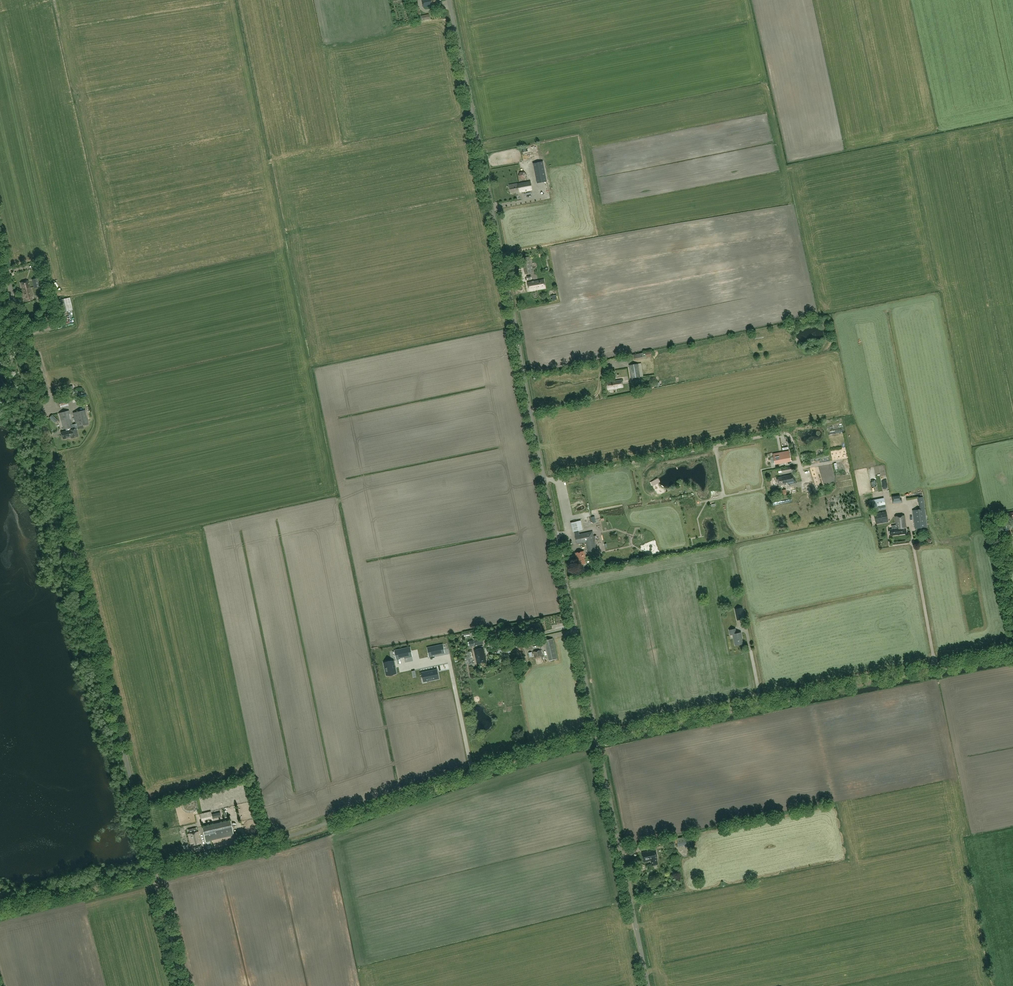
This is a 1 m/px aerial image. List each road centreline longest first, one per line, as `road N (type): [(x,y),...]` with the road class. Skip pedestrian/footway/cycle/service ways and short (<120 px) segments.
road 1 (unclassified): [(598,736),(448,0)]
road 2 (unclassified): [(155,871),(0,245)]
road 3 (unclassified): [(155,871),(598,736)]
road 4 (unclassified): [(598,736),(1012,654)]
road 5 (track): [(545,480),(778,430),(788,438),(799,492)]
road 6 (unclassified): [(650,985),(598,736)]
road 7 (unclassified): [(0,908),(155,871)]

